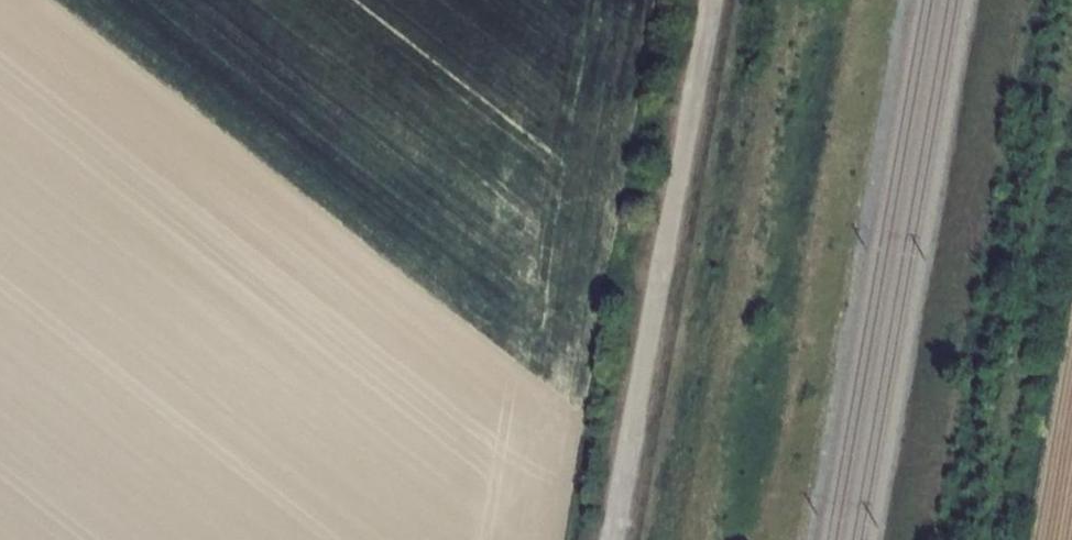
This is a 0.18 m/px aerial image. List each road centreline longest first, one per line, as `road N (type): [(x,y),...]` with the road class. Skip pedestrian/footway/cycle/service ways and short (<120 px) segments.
road 1 (track): [(704,0),(609,539)]

